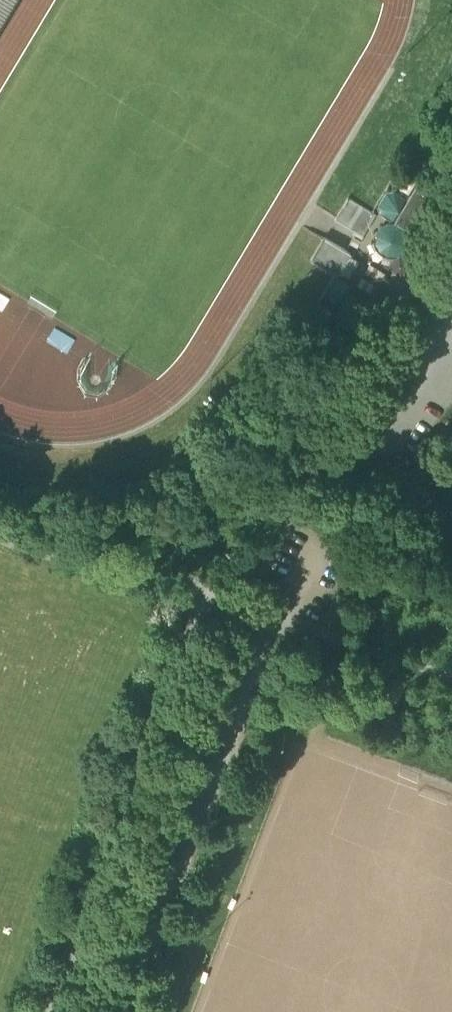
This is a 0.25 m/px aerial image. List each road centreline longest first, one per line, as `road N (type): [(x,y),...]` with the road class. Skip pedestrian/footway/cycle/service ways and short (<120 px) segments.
road 1 (unclassified): [(57,1011),(216,600),(451,219)]
road 2 (track): [(216,600),(451,675)]

